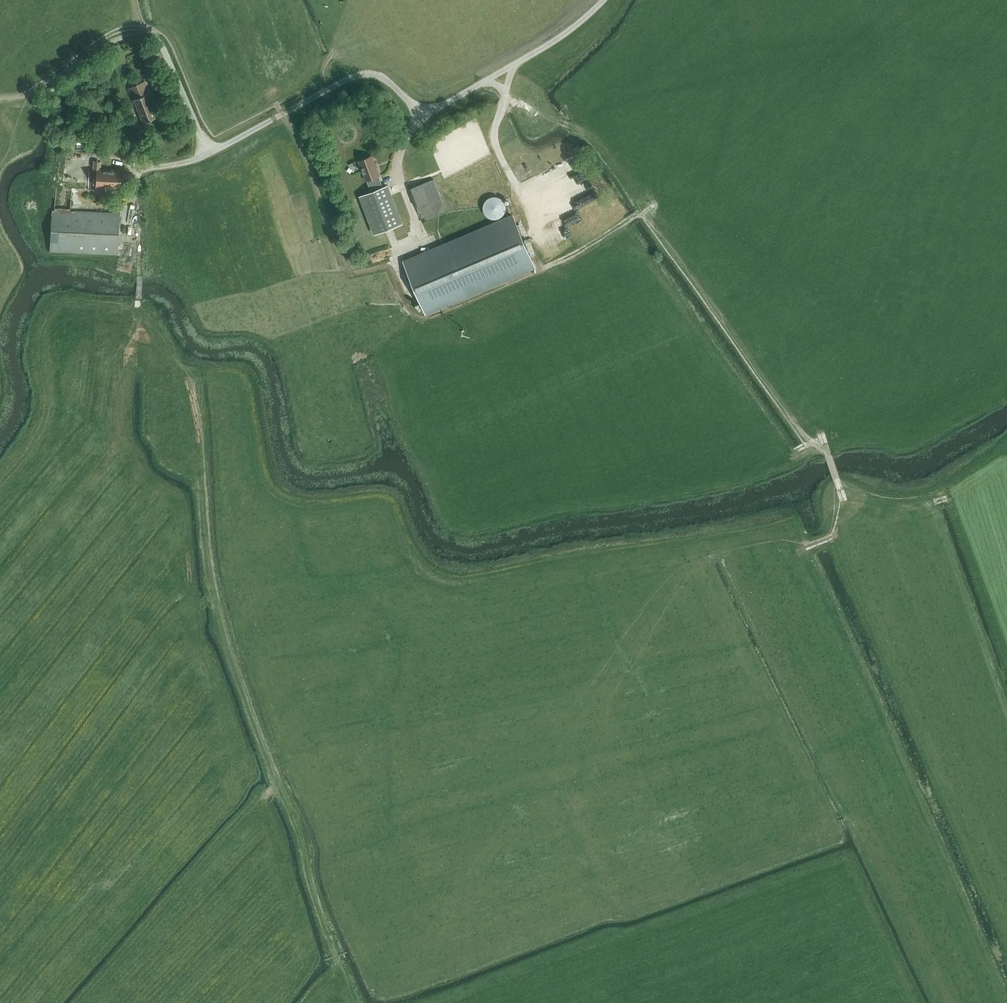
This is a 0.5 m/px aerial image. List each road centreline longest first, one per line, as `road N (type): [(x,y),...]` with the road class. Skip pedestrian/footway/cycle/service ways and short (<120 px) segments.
road 1 (track): [(409,300),(430,316),(557,261),(639,212),(811,453)]
road 2 (track): [(213,592),(304,842),(339,968)]
road 3 (track): [(213,592),(191,383),(138,315),(138,247)]
road 4 (track): [(396,264),(352,270),(341,259),(311,165),(282,115)]
road 5 (track): [(152,33),(119,28),(28,93),(0,98)]

